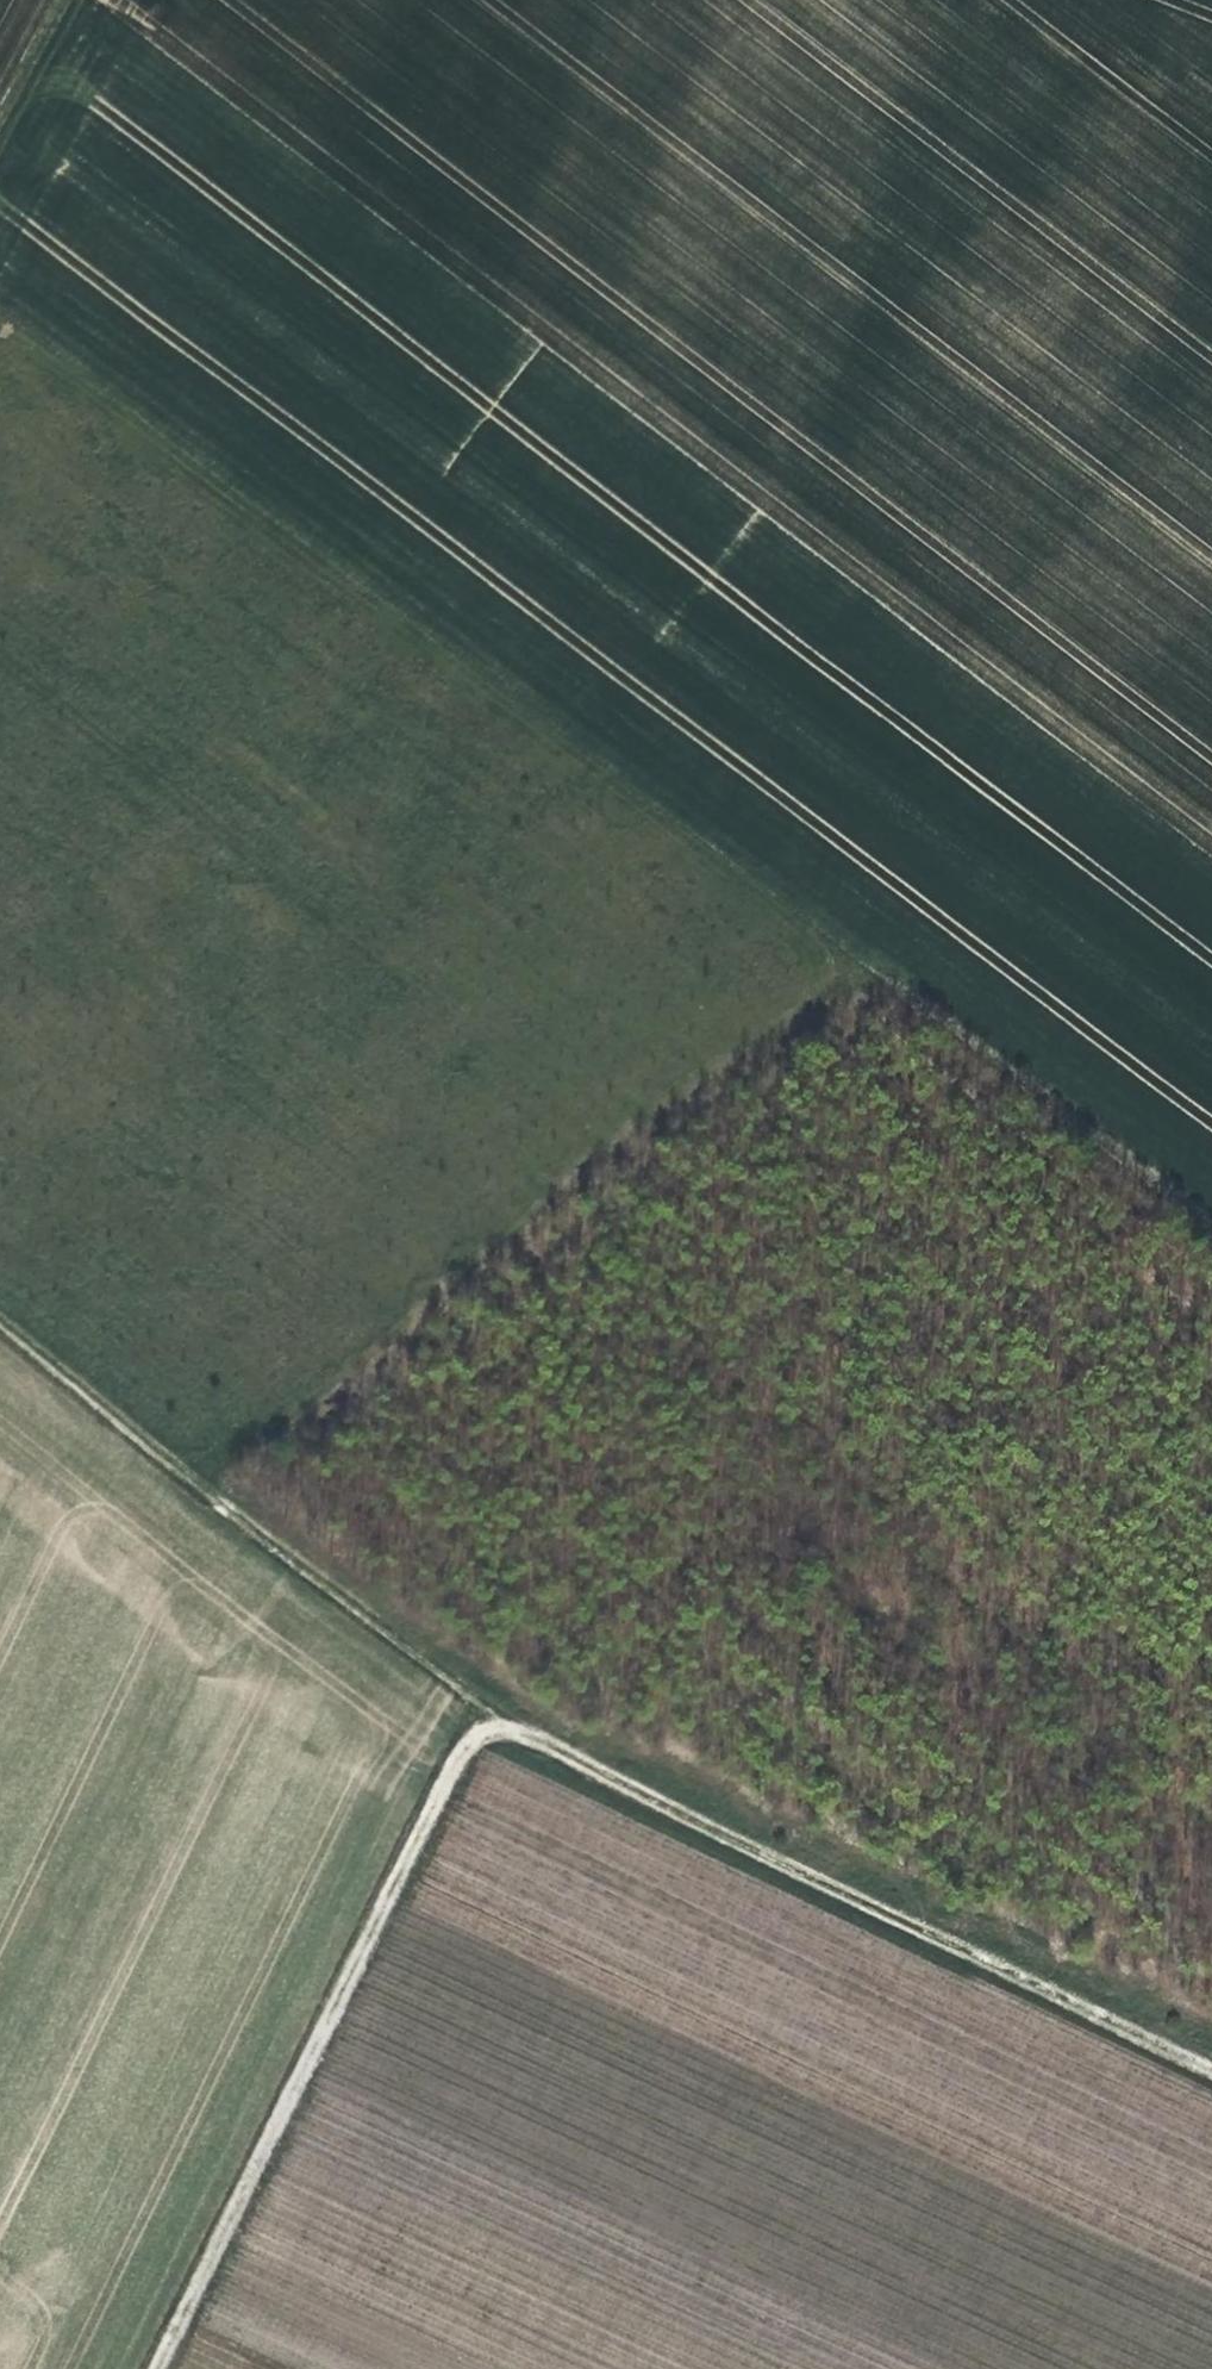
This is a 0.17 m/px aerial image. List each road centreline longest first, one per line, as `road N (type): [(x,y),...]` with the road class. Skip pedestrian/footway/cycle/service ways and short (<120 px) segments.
road 1 (track): [(1211,2072),(491,1720)]
road 2 (track): [(491,1720),(159,2368)]
road 3 (track): [(491,1720),(0,1322)]

